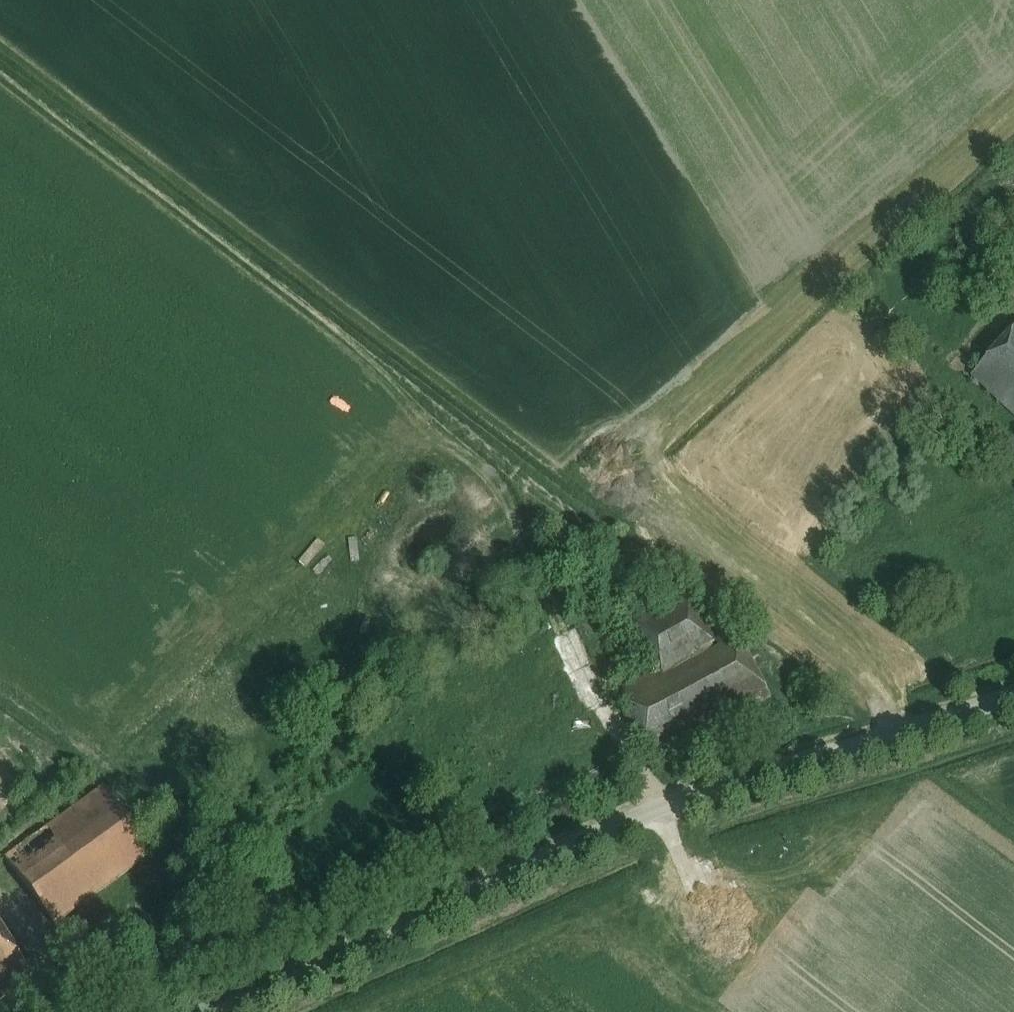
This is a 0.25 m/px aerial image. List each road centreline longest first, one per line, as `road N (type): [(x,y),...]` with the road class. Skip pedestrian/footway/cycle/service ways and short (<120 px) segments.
road 1 (tertiary): [(207,1011),(661,810),(1013,694)]

